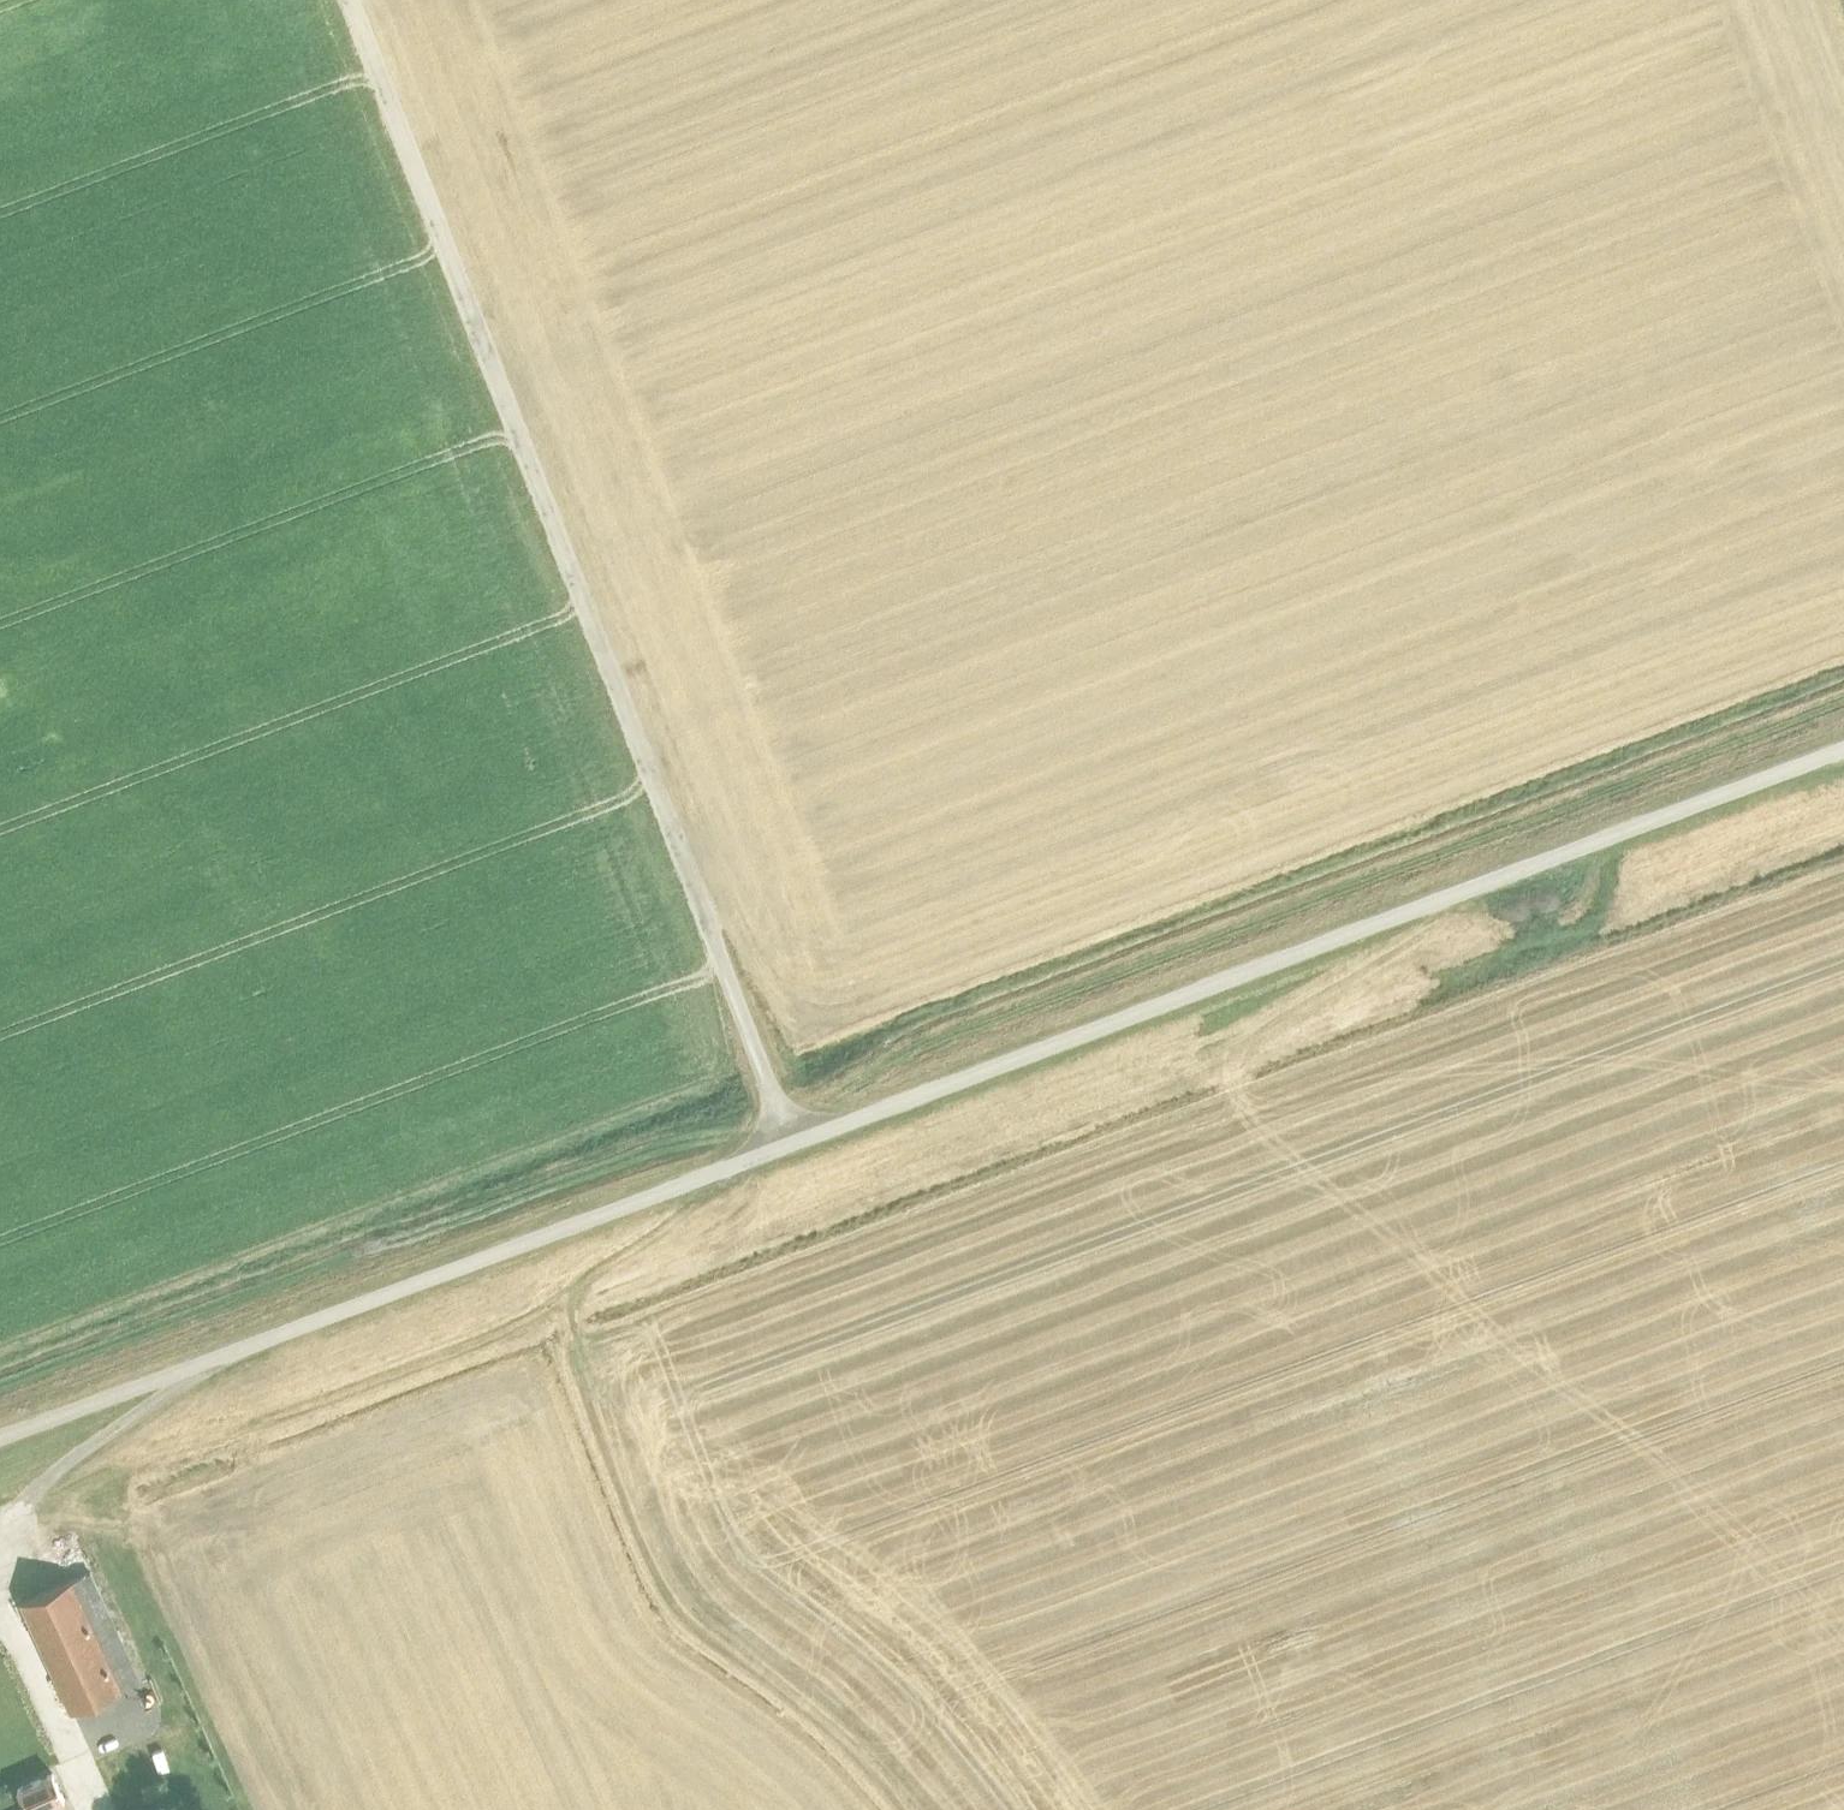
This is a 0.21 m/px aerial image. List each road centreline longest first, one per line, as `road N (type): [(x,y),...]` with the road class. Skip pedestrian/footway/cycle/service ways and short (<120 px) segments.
road 1 (unclassified): [(1843,741),(0,1438)]
road 2 (track): [(347,0),(792,1141)]

